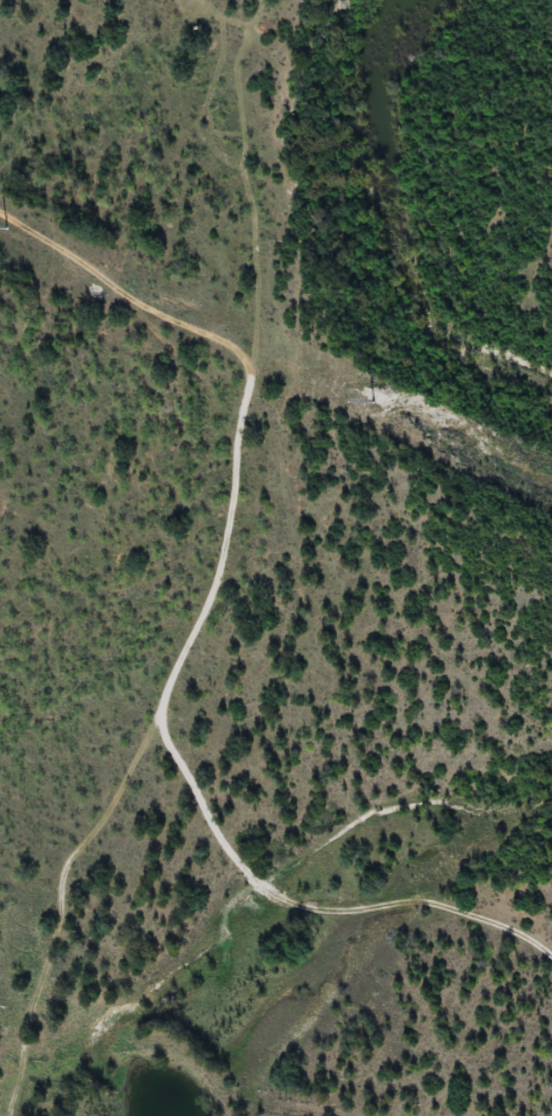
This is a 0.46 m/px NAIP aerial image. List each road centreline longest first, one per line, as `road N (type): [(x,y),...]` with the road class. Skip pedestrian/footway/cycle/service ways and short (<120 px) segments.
road 1 (residential): [(31,1115),(58,1036),(47,907),(74,829),(157,733),(207,627),(258,570),(236,379),(0,256)]
road 2 (residential): [(551,1032),(448,968),(336,968),(152,1036),(58,1036)]
road 3 (residential): [(226,375),(259,315),(236,199),(228,119),(234,63),(271,0)]

